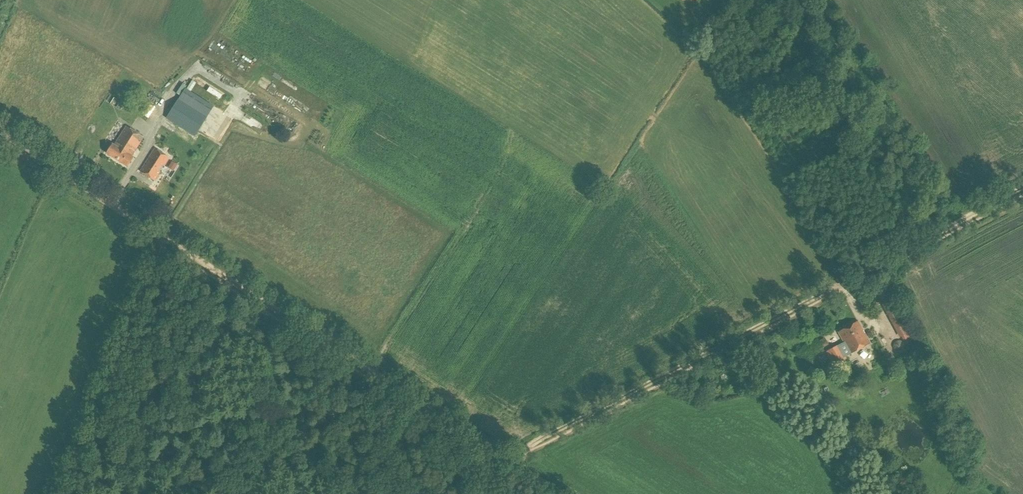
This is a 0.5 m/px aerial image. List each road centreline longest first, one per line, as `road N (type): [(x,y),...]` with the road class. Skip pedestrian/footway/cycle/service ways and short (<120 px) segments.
road 1 (track): [(508,458),(1022,187)]
road 2 (track): [(508,458),(164,240)]
road 3 (track): [(66,493),(164,240)]
road 4 (unclassified): [(164,240),(0,131)]

